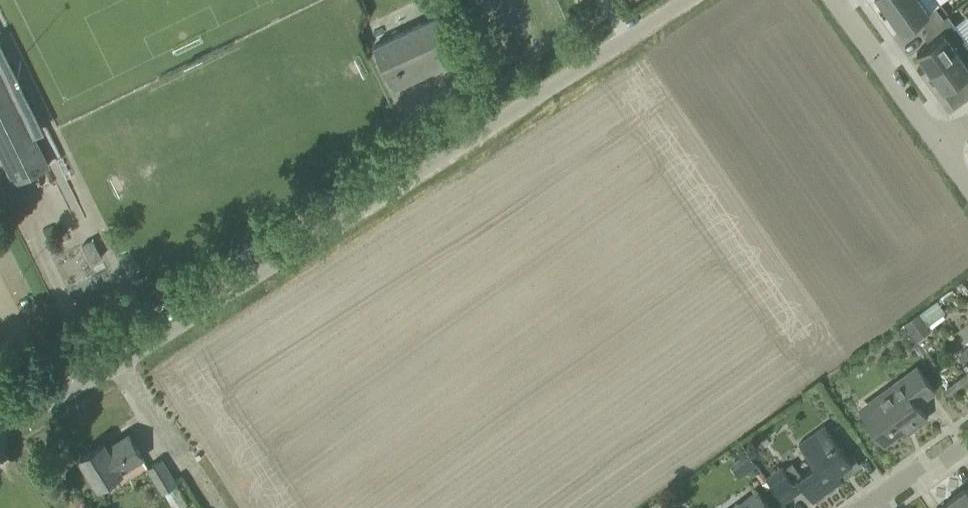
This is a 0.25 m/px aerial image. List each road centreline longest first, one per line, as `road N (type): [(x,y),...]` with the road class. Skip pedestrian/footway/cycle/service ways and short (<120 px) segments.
road 1 (unclassified): [(0,449),(300,252),(709,0)]
road 2 (residential): [(935,146),(830,0)]

